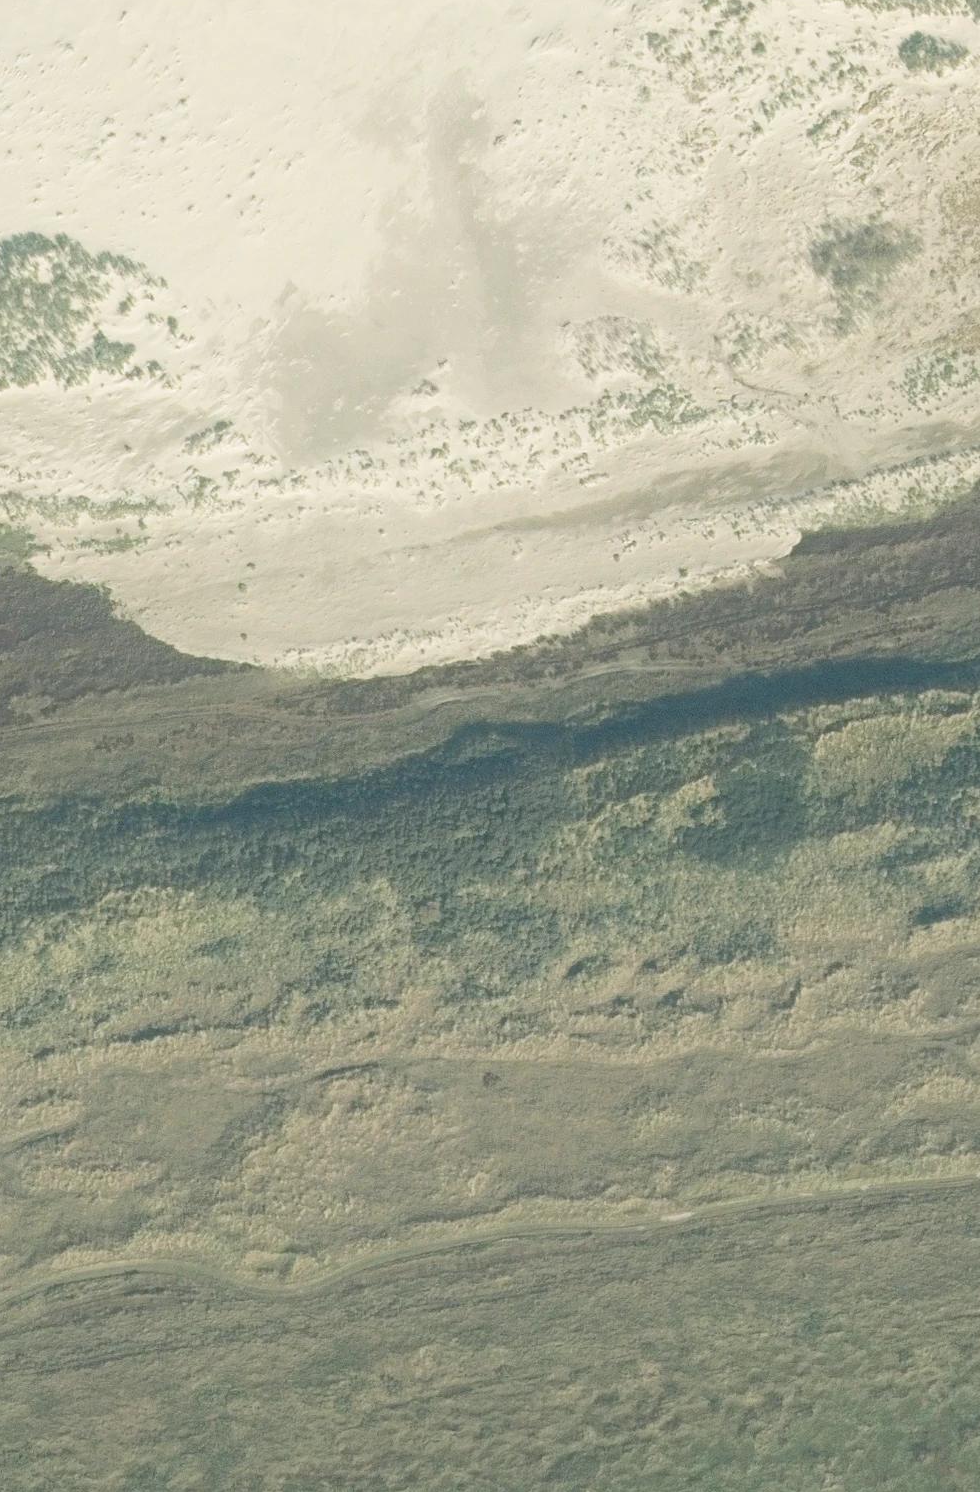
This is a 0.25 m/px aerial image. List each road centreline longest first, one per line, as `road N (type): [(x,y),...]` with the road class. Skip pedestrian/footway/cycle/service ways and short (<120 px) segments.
road 1 (track): [(979,585),(736,619),(567,660),(401,672),(225,717),(0,741)]
road 2 (track): [(979,1215),(0,1360)]

